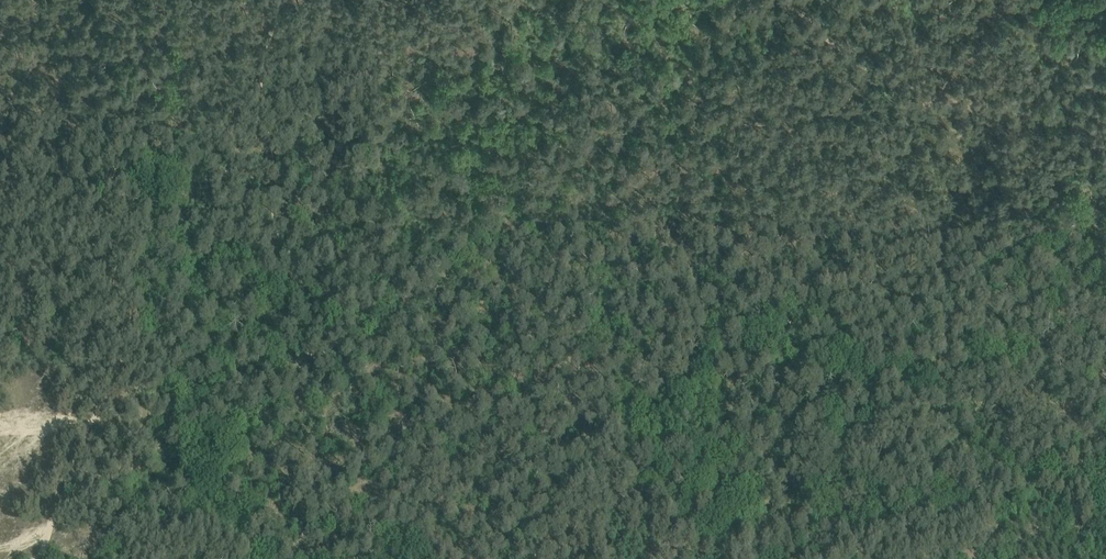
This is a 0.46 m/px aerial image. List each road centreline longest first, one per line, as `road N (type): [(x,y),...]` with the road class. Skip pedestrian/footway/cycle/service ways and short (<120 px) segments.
road 1 (track): [(901,108),(1010,109),(1105,131)]

